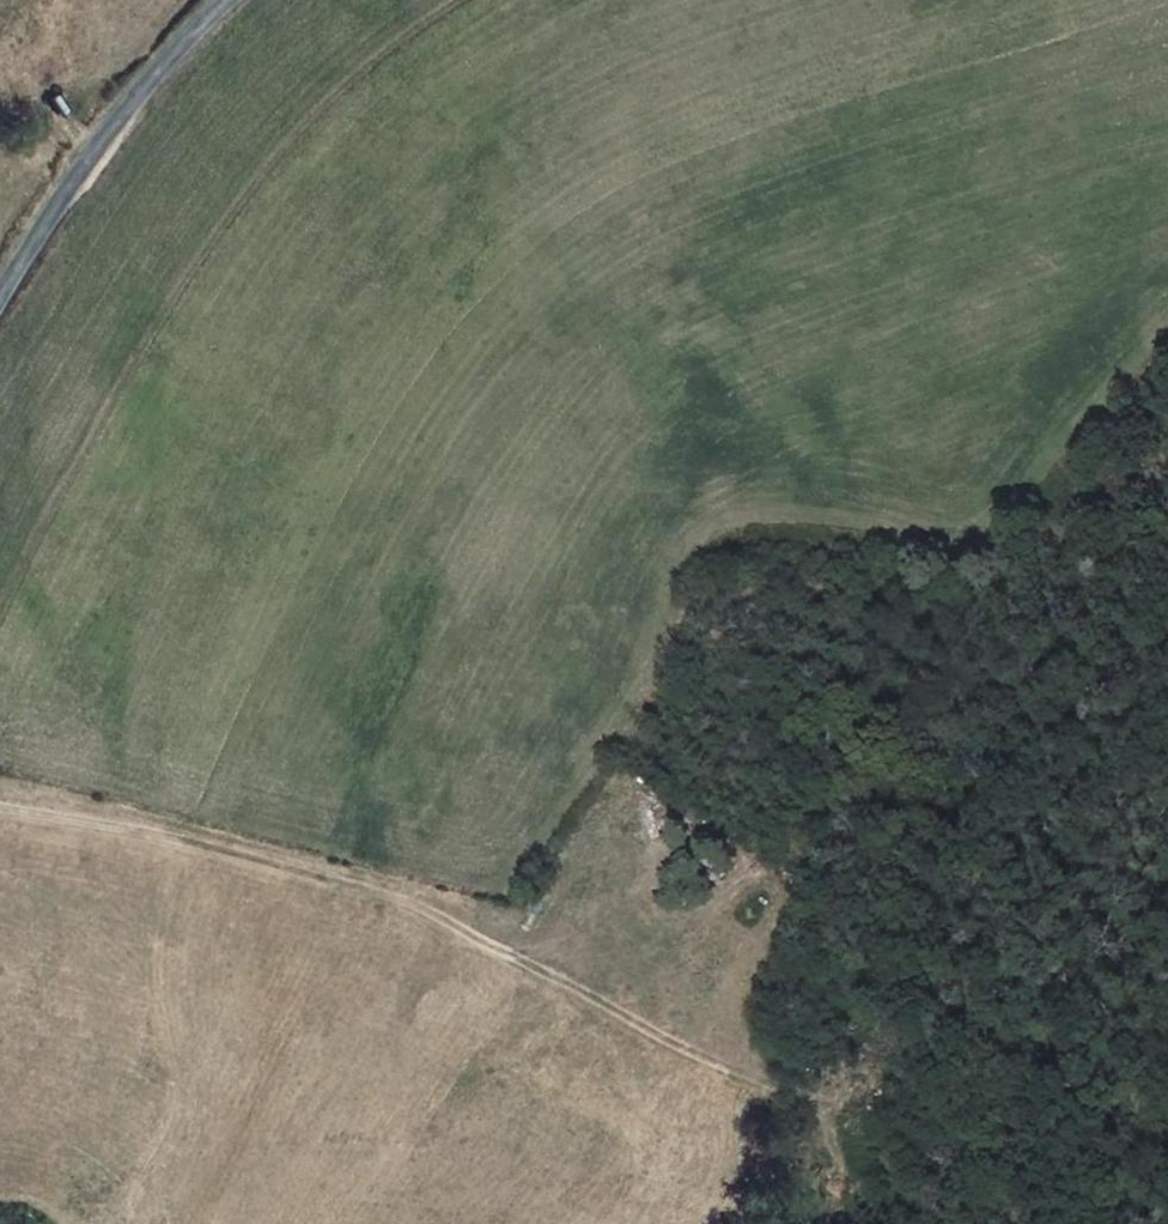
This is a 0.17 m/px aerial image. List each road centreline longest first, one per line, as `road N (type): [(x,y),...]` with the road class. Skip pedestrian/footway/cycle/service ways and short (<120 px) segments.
road 1 (unclassified): [(0,309),(92,156),(233,0)]

